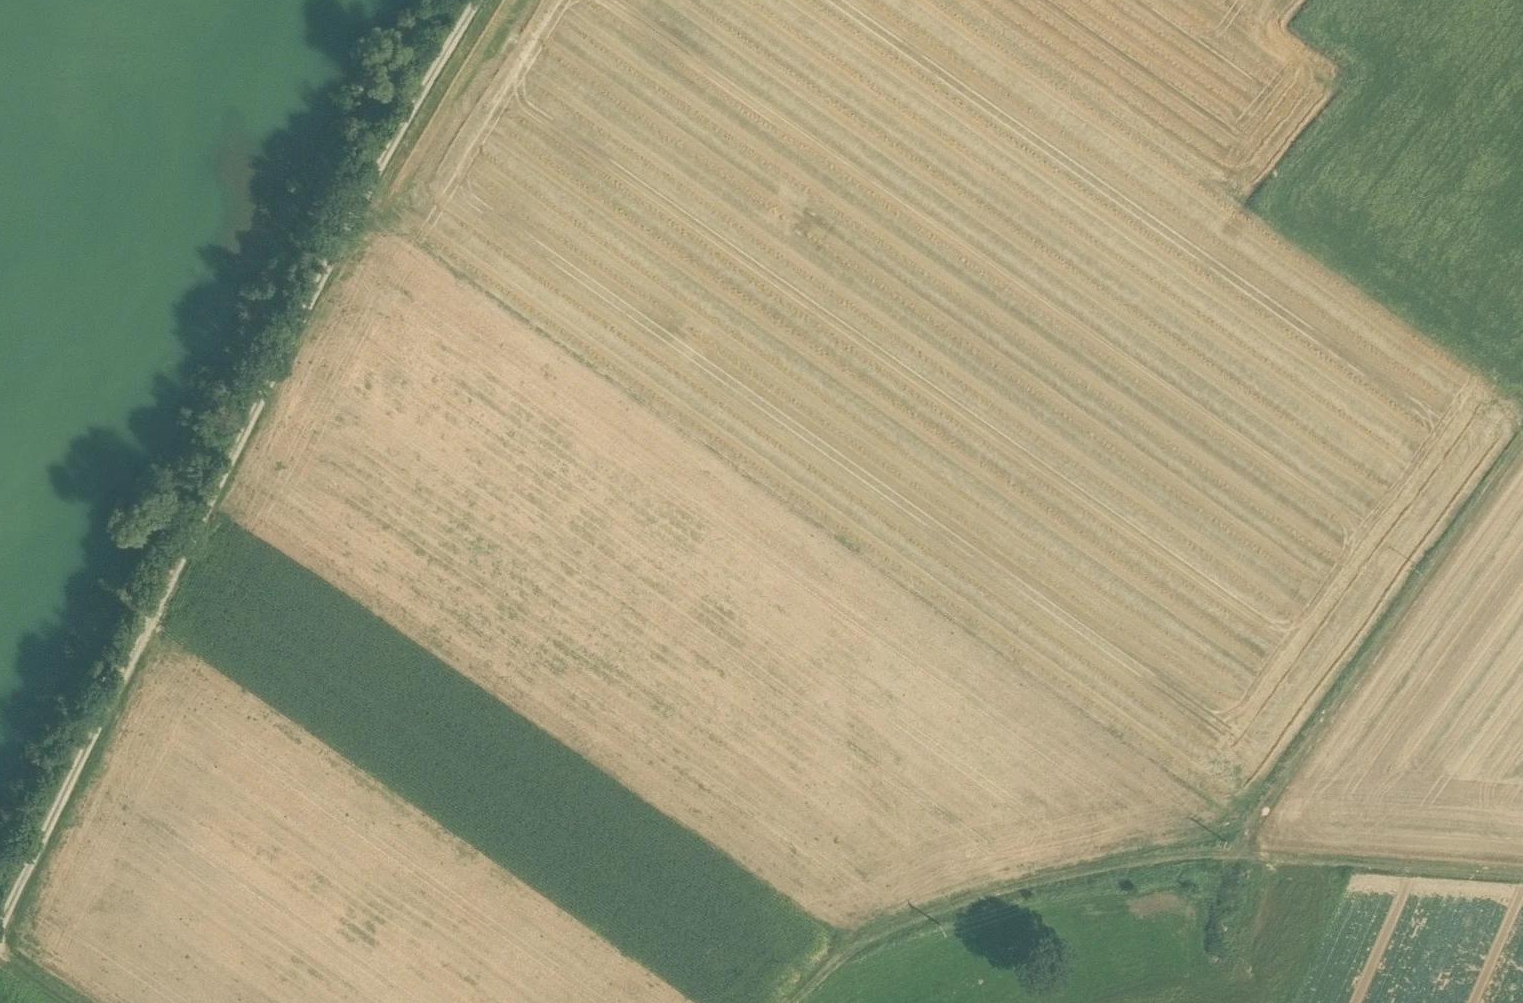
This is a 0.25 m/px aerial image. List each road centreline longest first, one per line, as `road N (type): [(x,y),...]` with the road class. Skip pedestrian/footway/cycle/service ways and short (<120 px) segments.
road 1 (track): [(0,925),(282,350),(477,0)]
road 2 (track): [(1522,883),(1224,870),(1522,440)]
road 3 (track): [(1224,870),(1058,893),(959,920),(859,963),(806,1002)]

